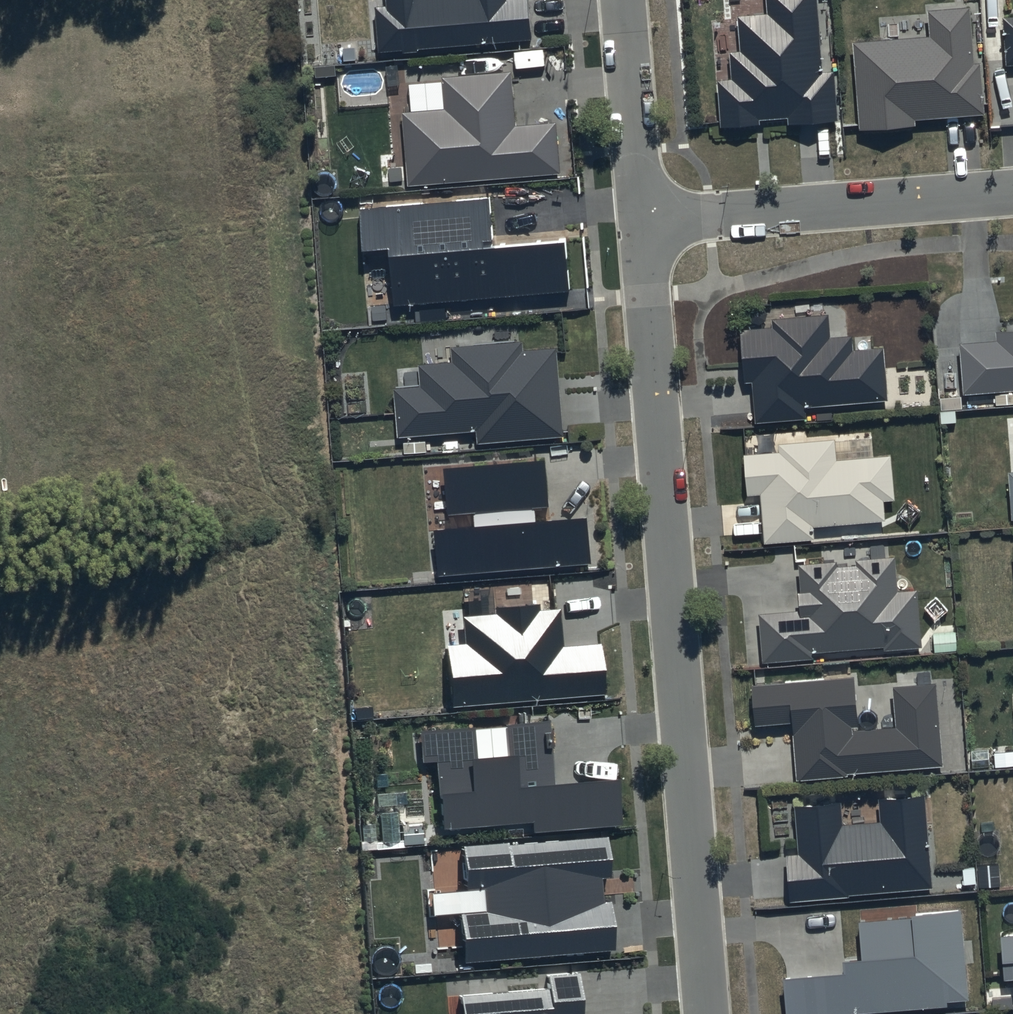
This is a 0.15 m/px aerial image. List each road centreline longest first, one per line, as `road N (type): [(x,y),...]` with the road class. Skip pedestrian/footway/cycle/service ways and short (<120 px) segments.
road 1 (residential): [(639,220),(705,1013)]
road 2 (residential): [(1012,192),(639,220)]
road 3 (residential): [(621,0),(639,220)]

